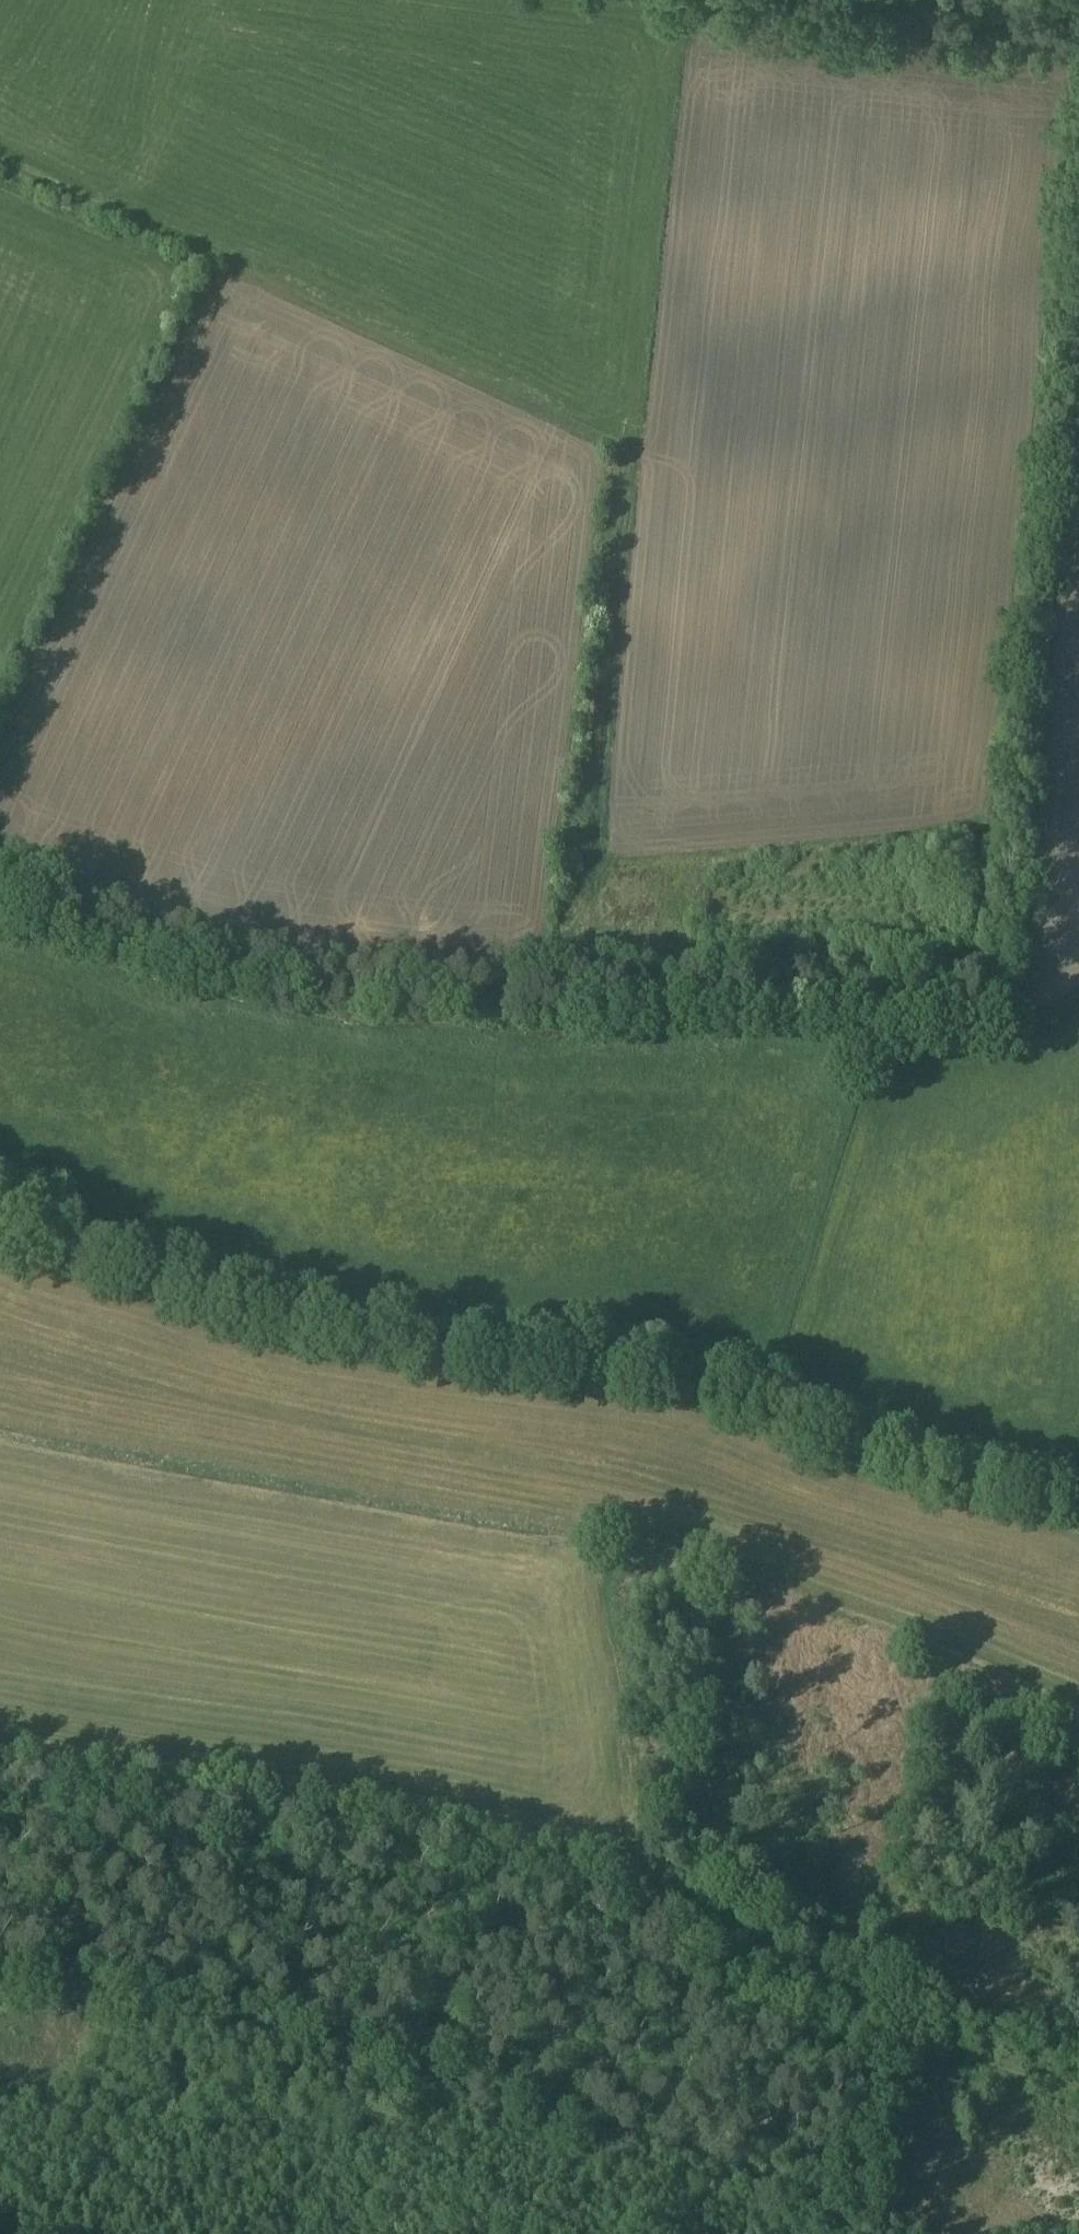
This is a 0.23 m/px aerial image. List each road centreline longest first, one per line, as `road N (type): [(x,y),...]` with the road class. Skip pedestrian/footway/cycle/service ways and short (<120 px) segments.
road 1 (track): [(0,169),(603,446)]
road 2 (track): [(545,1079),(983,1058),(1078,1004)]
road 3 (track): [(899,2022),(1078,2085)]

